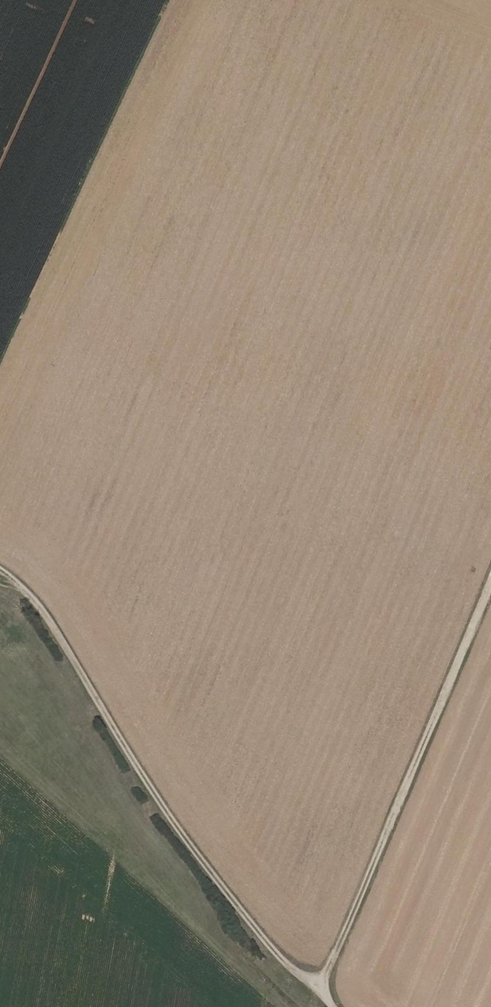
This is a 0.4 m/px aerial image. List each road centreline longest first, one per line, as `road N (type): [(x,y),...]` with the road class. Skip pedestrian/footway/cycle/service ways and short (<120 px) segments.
road 1 (track): [(329,1006),(269,945),(163,808),(35,604),(0,571)]
road 2 (track): [(314,993),(490,581)]

